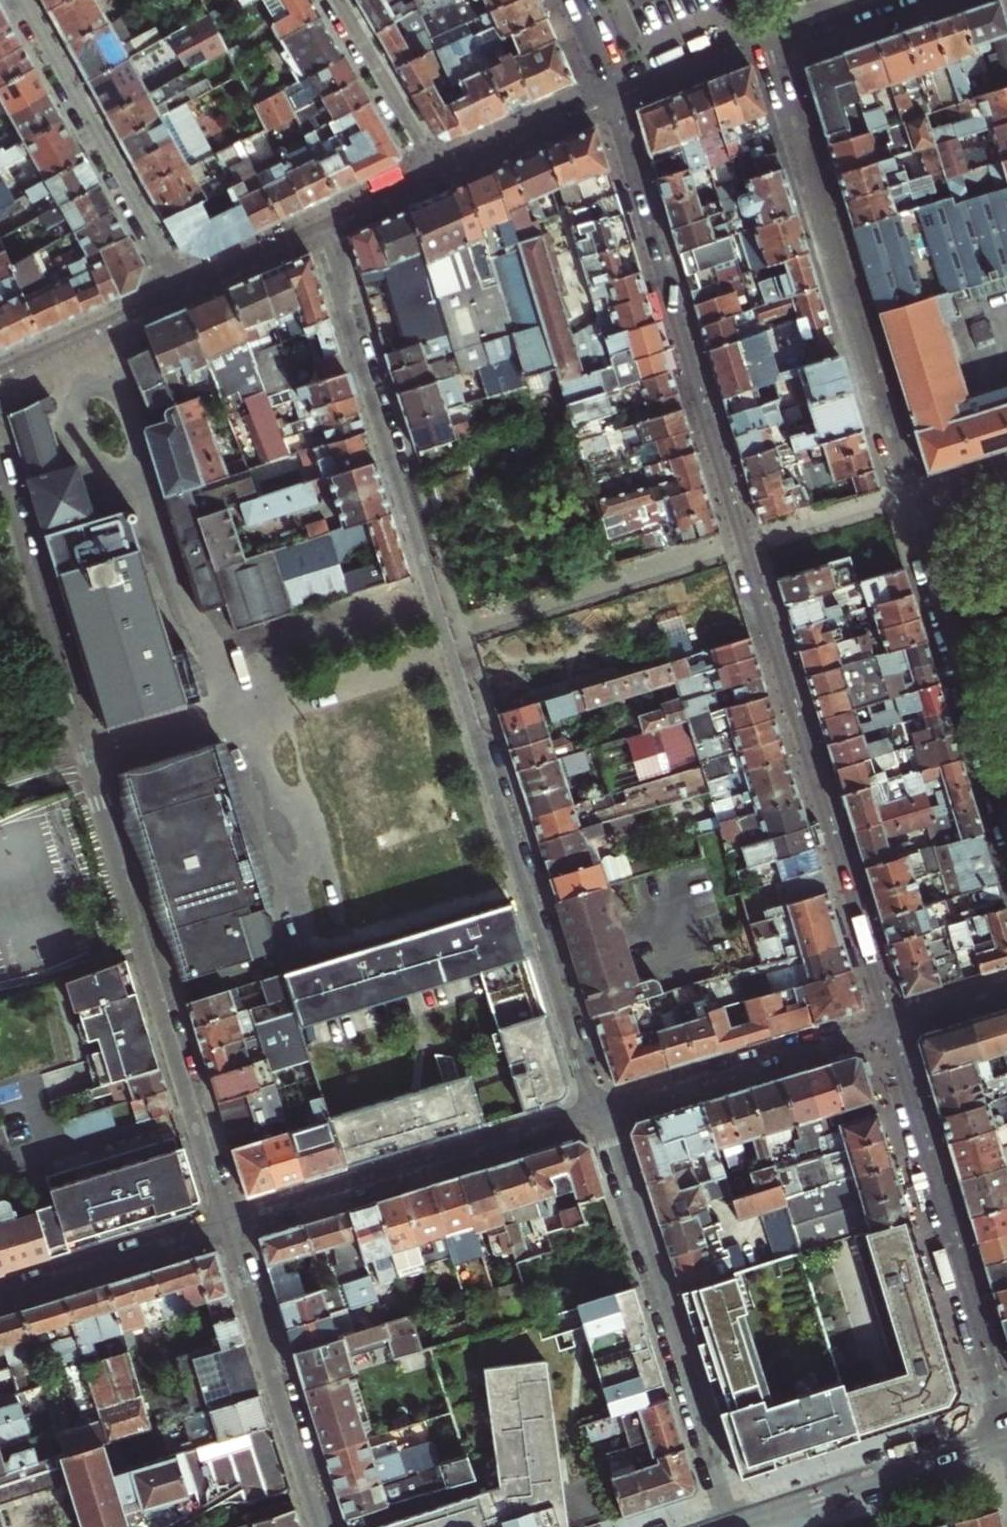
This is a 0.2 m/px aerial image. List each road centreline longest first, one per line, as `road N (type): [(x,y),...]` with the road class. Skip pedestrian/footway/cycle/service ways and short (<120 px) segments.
road 1 (residential): [(602,101),(885,1026)]
road 2 (residential): [(600,1115),(317,234)]
road 3 (residential): [(0,480),(225,1226)]
road 4 (residential): [(772,39),(916,515)]
road 5 (residential): [(732,1524),(600,1115)]
road 6 (residential): [(885,1026),(1004,1434)]
road 7 (residential): [(600,1115),(225,1226)]
road 8 (residential): [(179,295),(19,0)]
road 9 (residential): [(225,1226),(320,1526)]
road 10 (residential): [(916,515),(1006,815)]
road 11 (residential): [(885,1026),(600,1115)]
road 12 (residential): [(773,1511),(1004,1434)]
road 13 (residential): [(225,1226),(0,1295)]
road 14 (residential): [(330,0),(432,180)]
road 15 (residential): [(179,295),(0,379)]
road 16 (residential): [(602,101),(432,180)]
road 17 (tertiary): [(772,39),(602,101)]
road 18 (residential): [(317,234),(179,295)]
road 19 (residential): [(432,180),(317,234)]
road 20 (residential): [(1006,989),(885,1026)]

